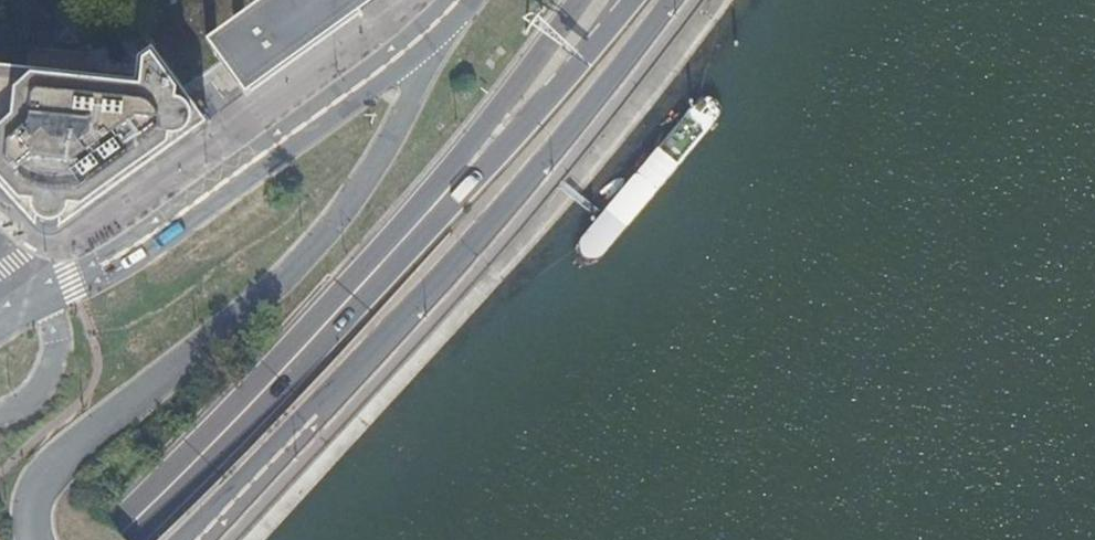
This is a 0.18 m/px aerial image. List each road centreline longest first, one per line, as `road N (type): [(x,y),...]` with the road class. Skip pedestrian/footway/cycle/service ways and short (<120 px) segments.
road 1 (primary): [(183,539),(339,387),(543,161),(669,0)]
road 2 (primary): [(448,25),(343,214),(272,290),(46,477),(34,497),(34,539)]
road 3 (residential): [(448,25),(127,254),(38,298)]
road 4 (primary): [(112,539),(443,197)]
road 5 (primary): [(443,197),(526,122),(632,0)]
road 6 (primary): [(580,0),(443,197)]
road 7 (unclassified): [(0,418),(37,395),(56,360),(56,326),(38,298)]

